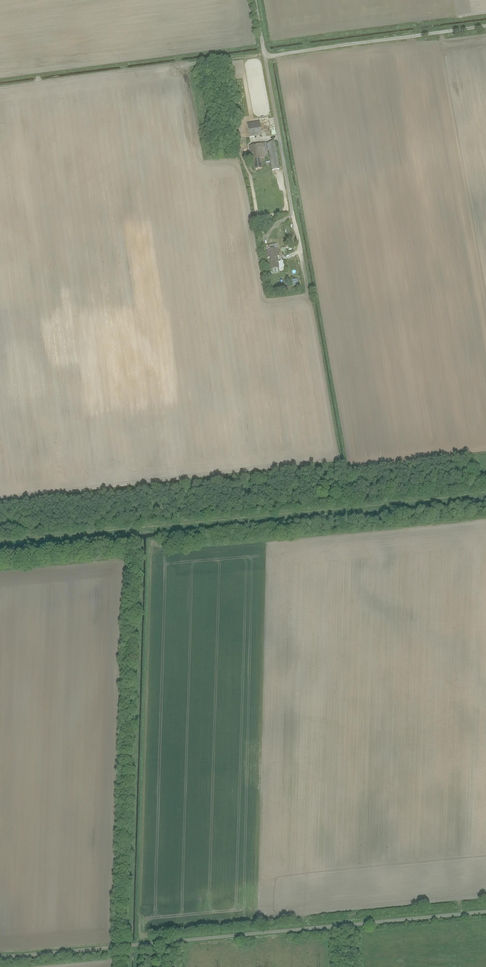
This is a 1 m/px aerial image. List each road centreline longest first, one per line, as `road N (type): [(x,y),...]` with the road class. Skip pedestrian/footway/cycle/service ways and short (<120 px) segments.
road 1 (track): [(485,492),(0,539)]
road 2 (unclassified): [(485,913),(0,957)]
road 3 (track): [(198,60),(485,25)]
road 4 (residential): [(303,268),(256,0)]

